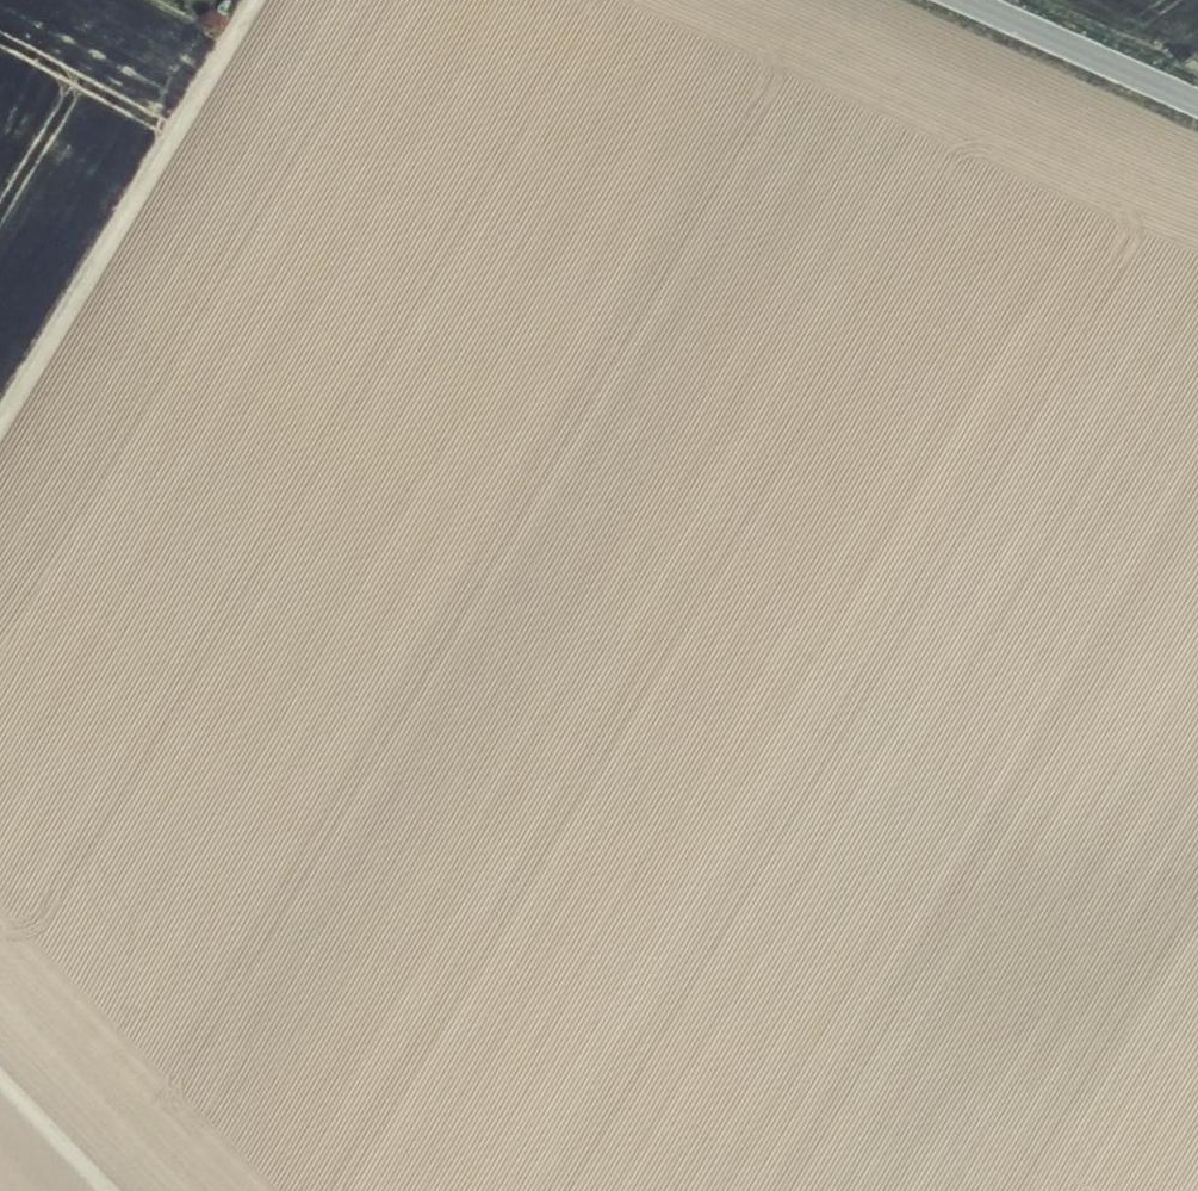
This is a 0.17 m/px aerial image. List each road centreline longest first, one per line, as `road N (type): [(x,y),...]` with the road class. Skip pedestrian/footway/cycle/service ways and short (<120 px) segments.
road 1 (track): [(264,0),(0,428)]
road 2 (residential): [(965,0),(1197,103)]
road 3 (track): [(0,1059),(128,1190)]

